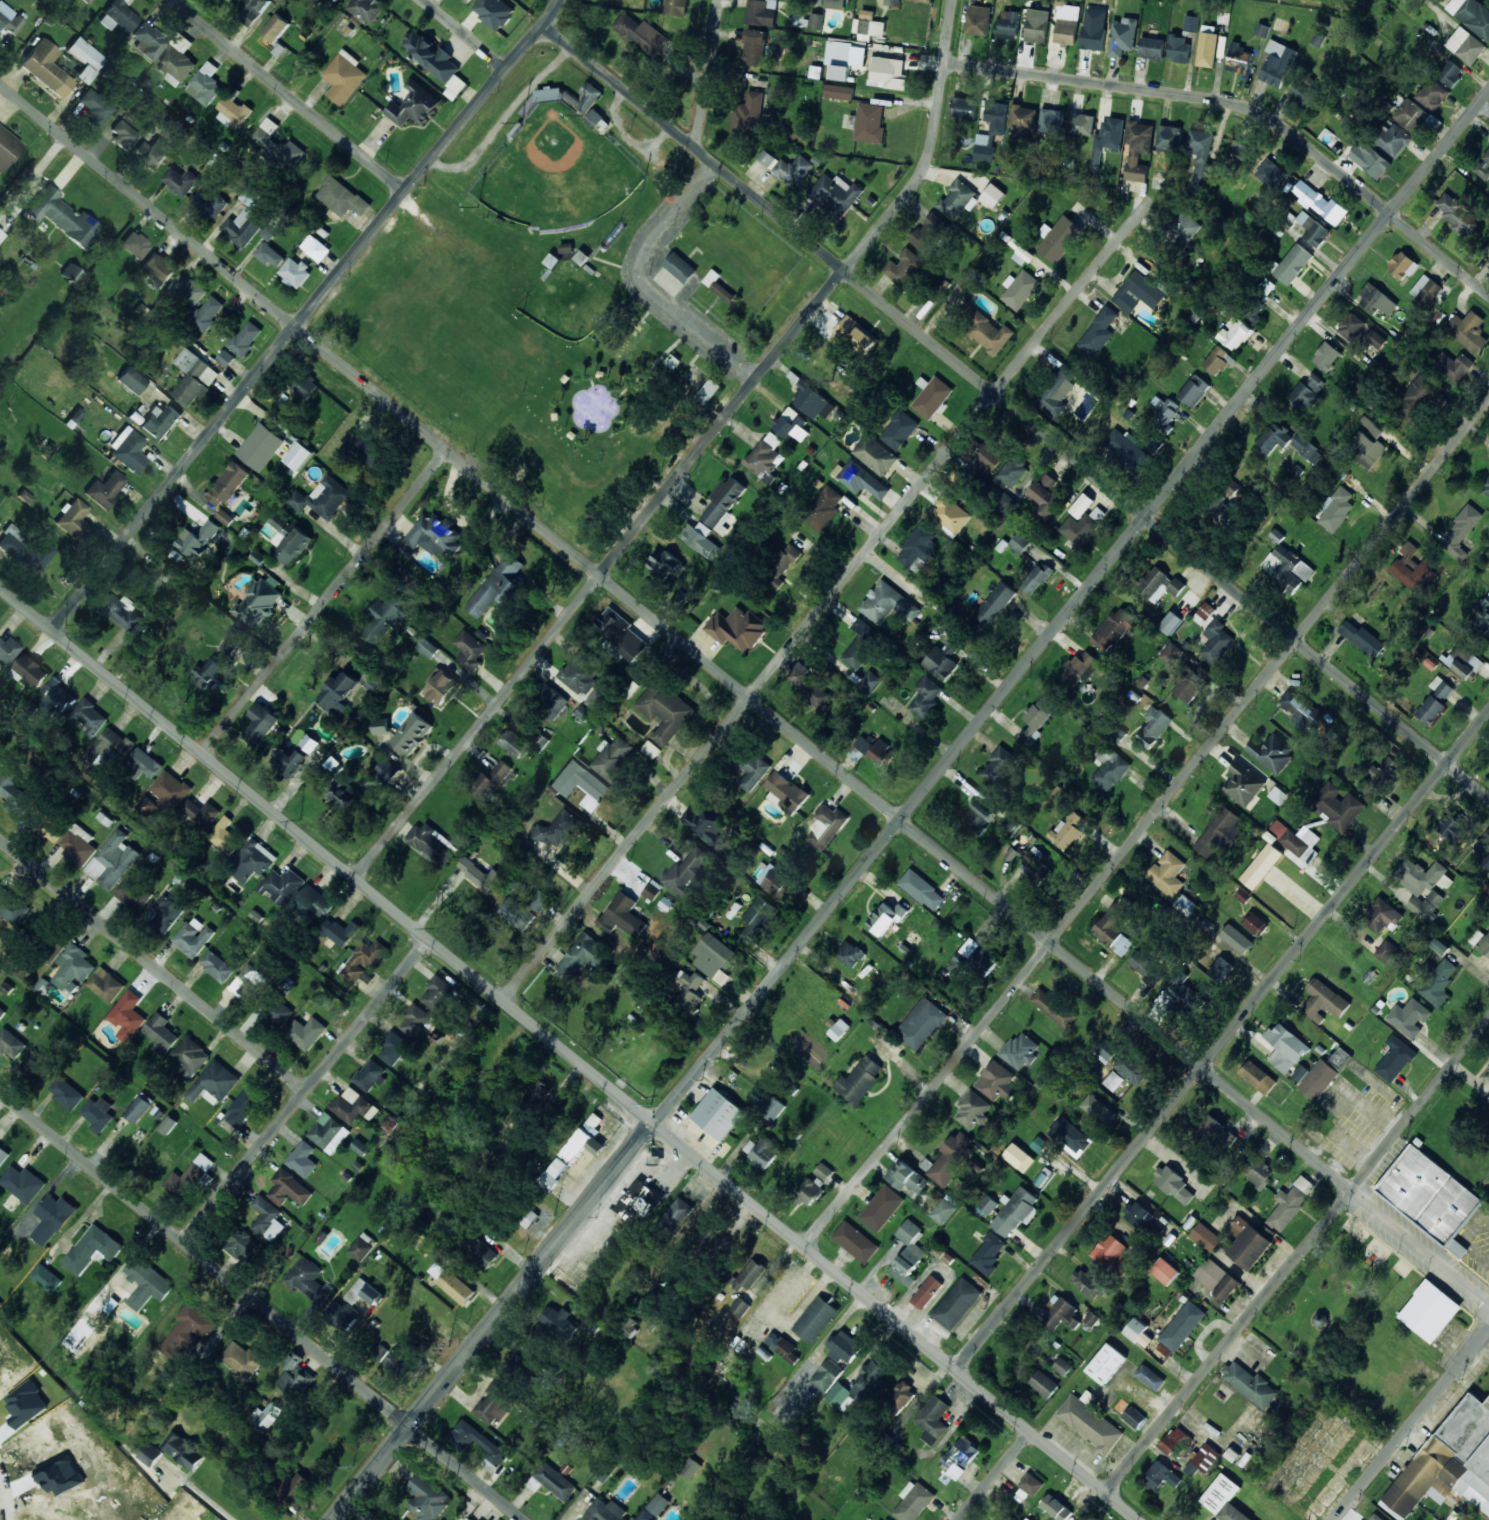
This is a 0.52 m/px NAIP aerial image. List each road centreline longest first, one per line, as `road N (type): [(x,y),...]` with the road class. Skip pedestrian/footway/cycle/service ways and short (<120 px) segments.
road 1 (residential): [(1488,1304),(0,84)]
road 2 (tertiary): [(1488,92),(332,1519)]
road 3 (tertiary): [(1140,1519),(0,588)]
road 4 (residential): [(1488,798),(545,25)]
road 5 (residential): [(804,1245),(1488,399)]
road 6 (residential): [(952,0),(925,169),(354,877)]
road 7 (residential): [(503,999),(1148,204)]
road 8 (residential): [(956,1370),(1488,711)]
road 9 (tertiary): [(51,630),(506,63),(545,25),(557,0)]
road 10 (residential): [(524,1519),(0,1091)]
road 11 (residential): [(1488,294),(1250,111),(943,60)]
road 12 (residential): [(1106,1492),(1488,1018)]
road 13 (residential): [(306,1089),(0,837)]
road 14 (residential): [(202,753),(447,449)]
road 15 (residential): [(182,1240),(429,938)]
road 16 (residential): [(406,190),(174,0)]
road 17 (residential): [(1335,1519),(1488,1329)]
road 18 (residential): [(697,148),(718,0)]

